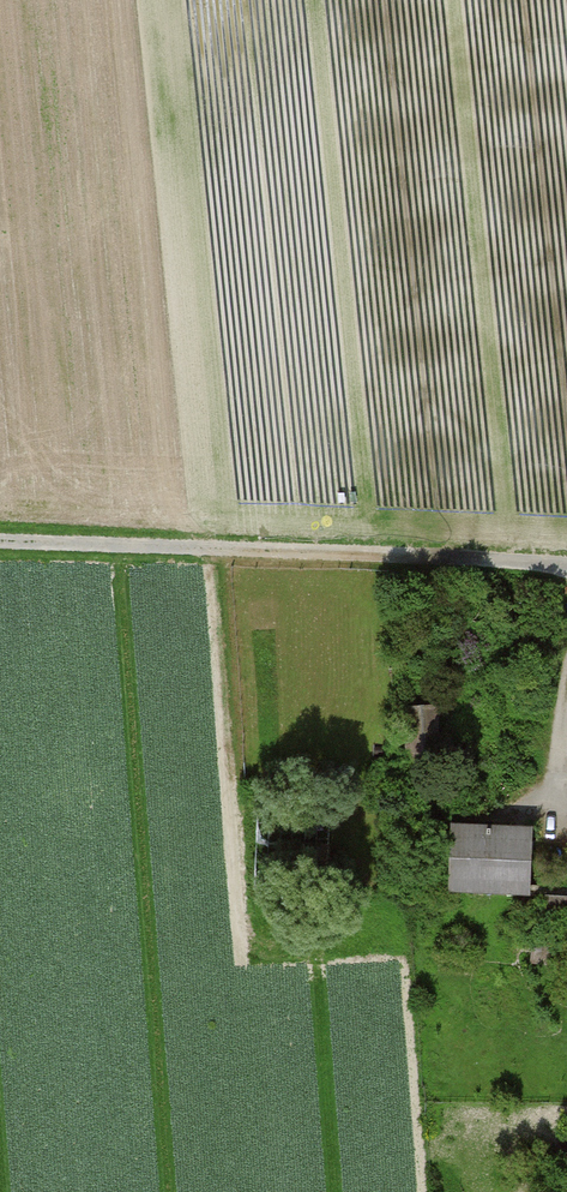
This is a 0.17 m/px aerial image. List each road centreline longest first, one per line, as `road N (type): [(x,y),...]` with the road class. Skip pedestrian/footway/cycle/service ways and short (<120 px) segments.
road 1 (unclassified): [(566,567),(233,550)]
road 2 (track): [(233,550),(0,541)]

